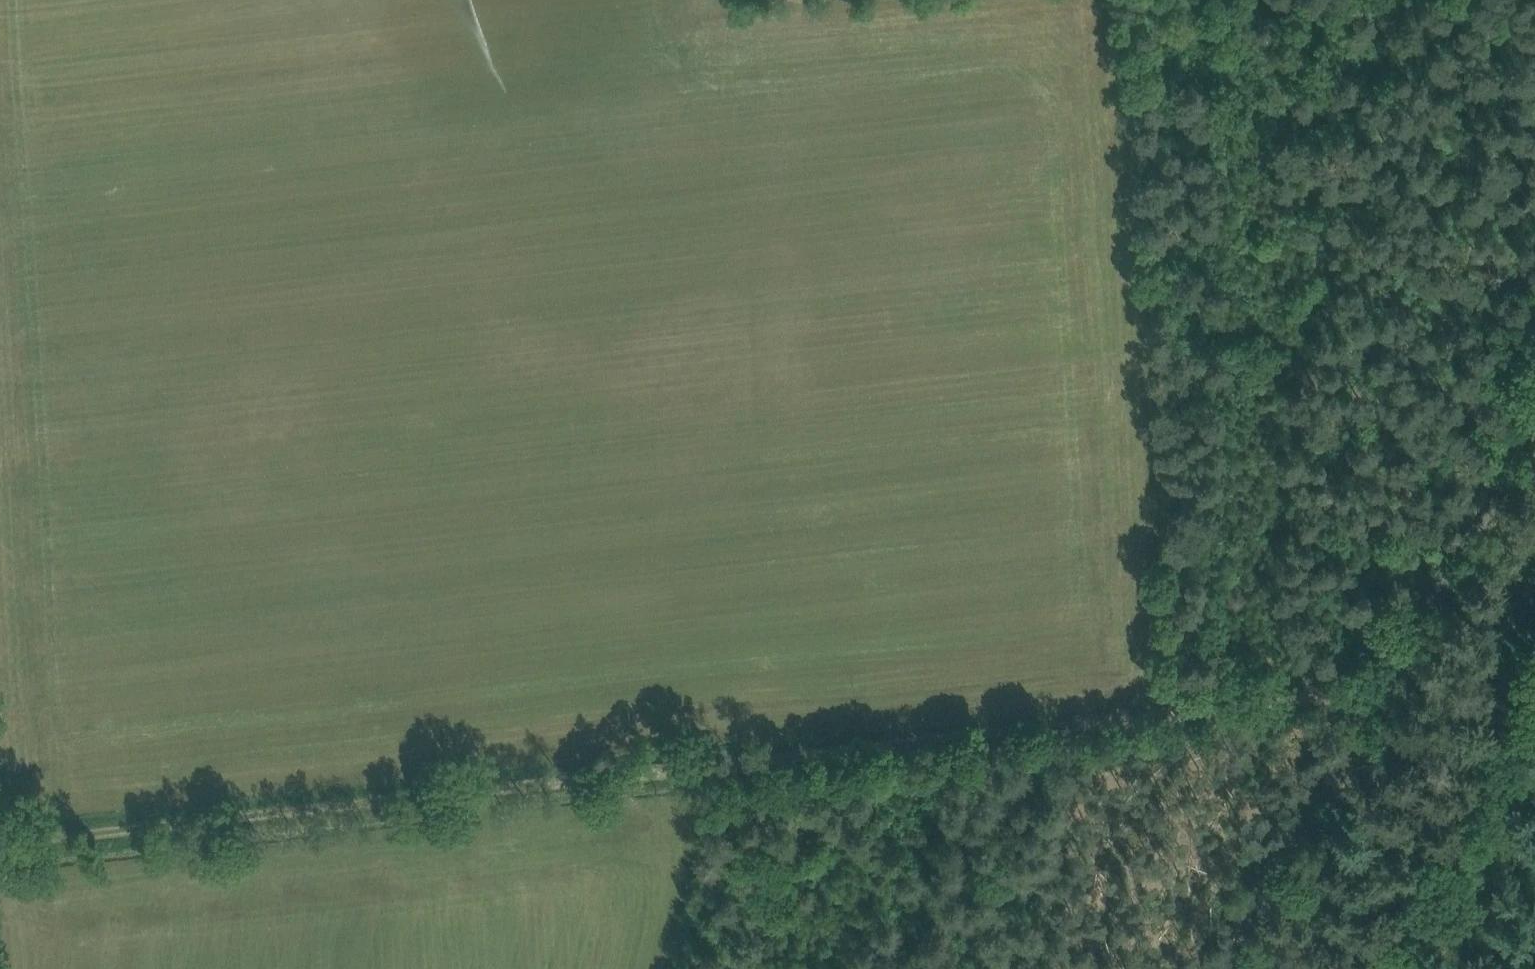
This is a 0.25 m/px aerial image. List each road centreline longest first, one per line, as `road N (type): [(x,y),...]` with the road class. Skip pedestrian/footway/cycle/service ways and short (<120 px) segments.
road 1 (unclassified): [(1231,968),(1249,900),(1534,385)]

